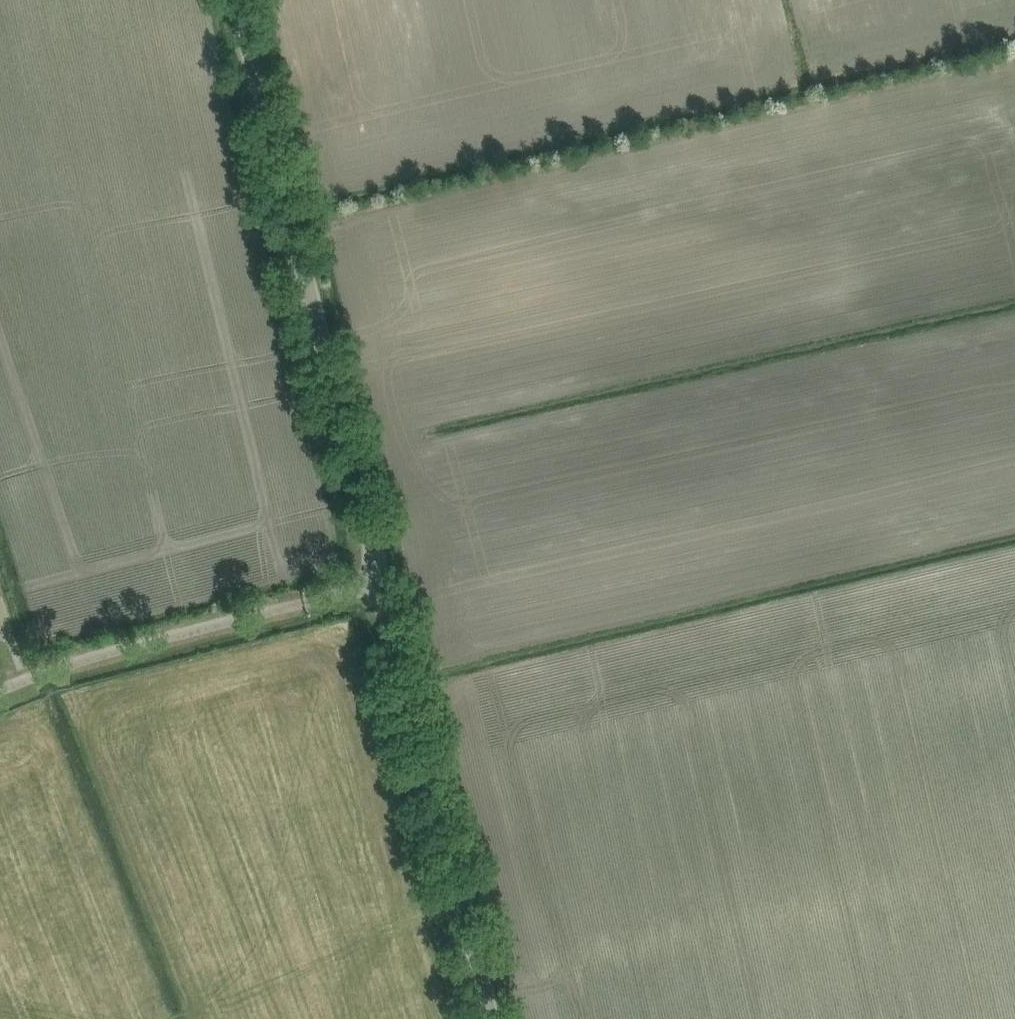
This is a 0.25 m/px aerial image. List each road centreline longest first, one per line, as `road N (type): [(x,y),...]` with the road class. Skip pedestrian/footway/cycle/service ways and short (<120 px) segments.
road 1 (unclassified): [(492,1018),(382,584),(253,0)]
road 2 (track): [(0,690),(83,657),(382,584)]

